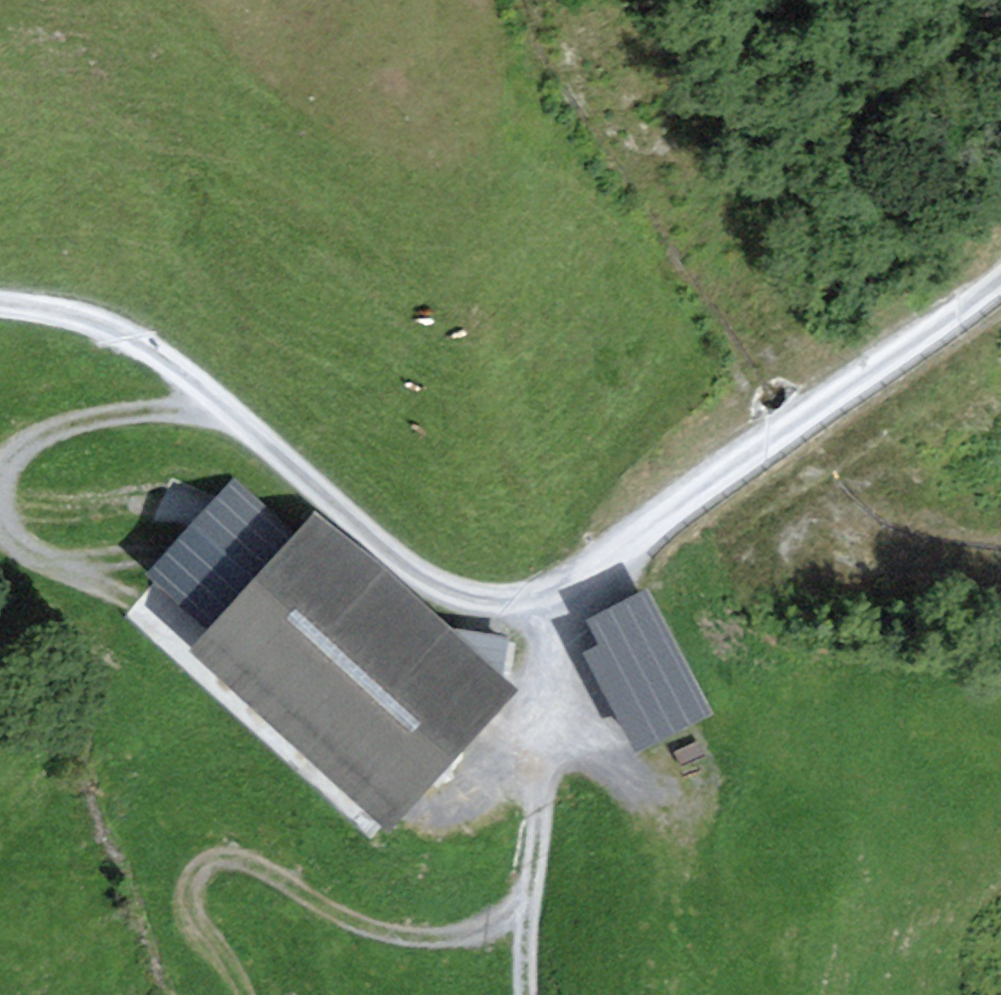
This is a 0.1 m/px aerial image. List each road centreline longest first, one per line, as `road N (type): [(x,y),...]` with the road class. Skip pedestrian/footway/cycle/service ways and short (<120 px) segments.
road 1 (track): [(0,299),(66,306),(121,328),(238,416),(417,573),(457,598),(495,602),(534,592),(1000,271)]
road 2 (track): [(534,887),(446,936),(343,921),(224,856),(184,876),(246,994)]
road 3 (track): [(526,994),(552,640),(534,592)]
road 4 (track): [(701,348),(666,410),(597,472),(534,592)]
road 5 (track): [(0,471),(23,440),(59,426),(238,416)]
road 6 (track): [(119,589),(28,555),(0,522)]

